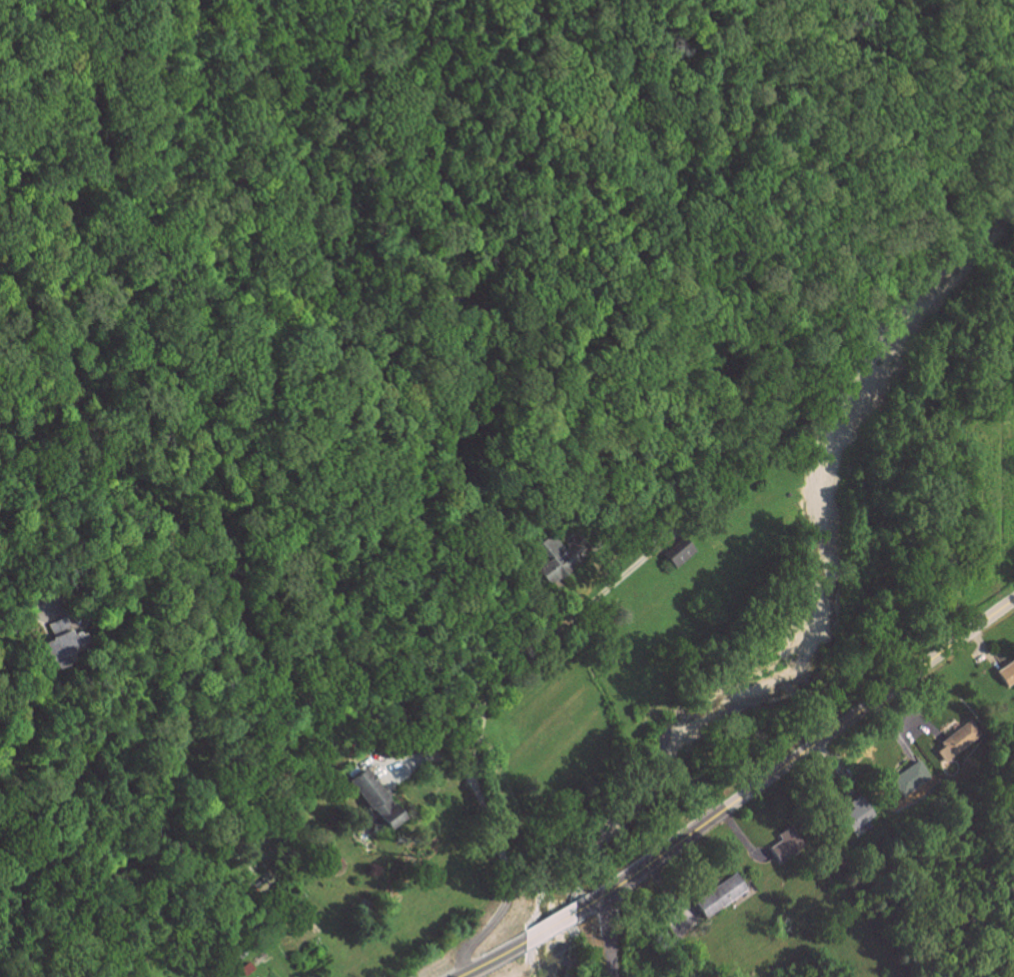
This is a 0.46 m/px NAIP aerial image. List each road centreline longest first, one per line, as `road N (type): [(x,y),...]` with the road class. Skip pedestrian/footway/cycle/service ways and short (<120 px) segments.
road 1 (tertiary): [(605,899),(1013,601)]
road 2 (tertiary): [(605,899),(521,915),(428,976)]

